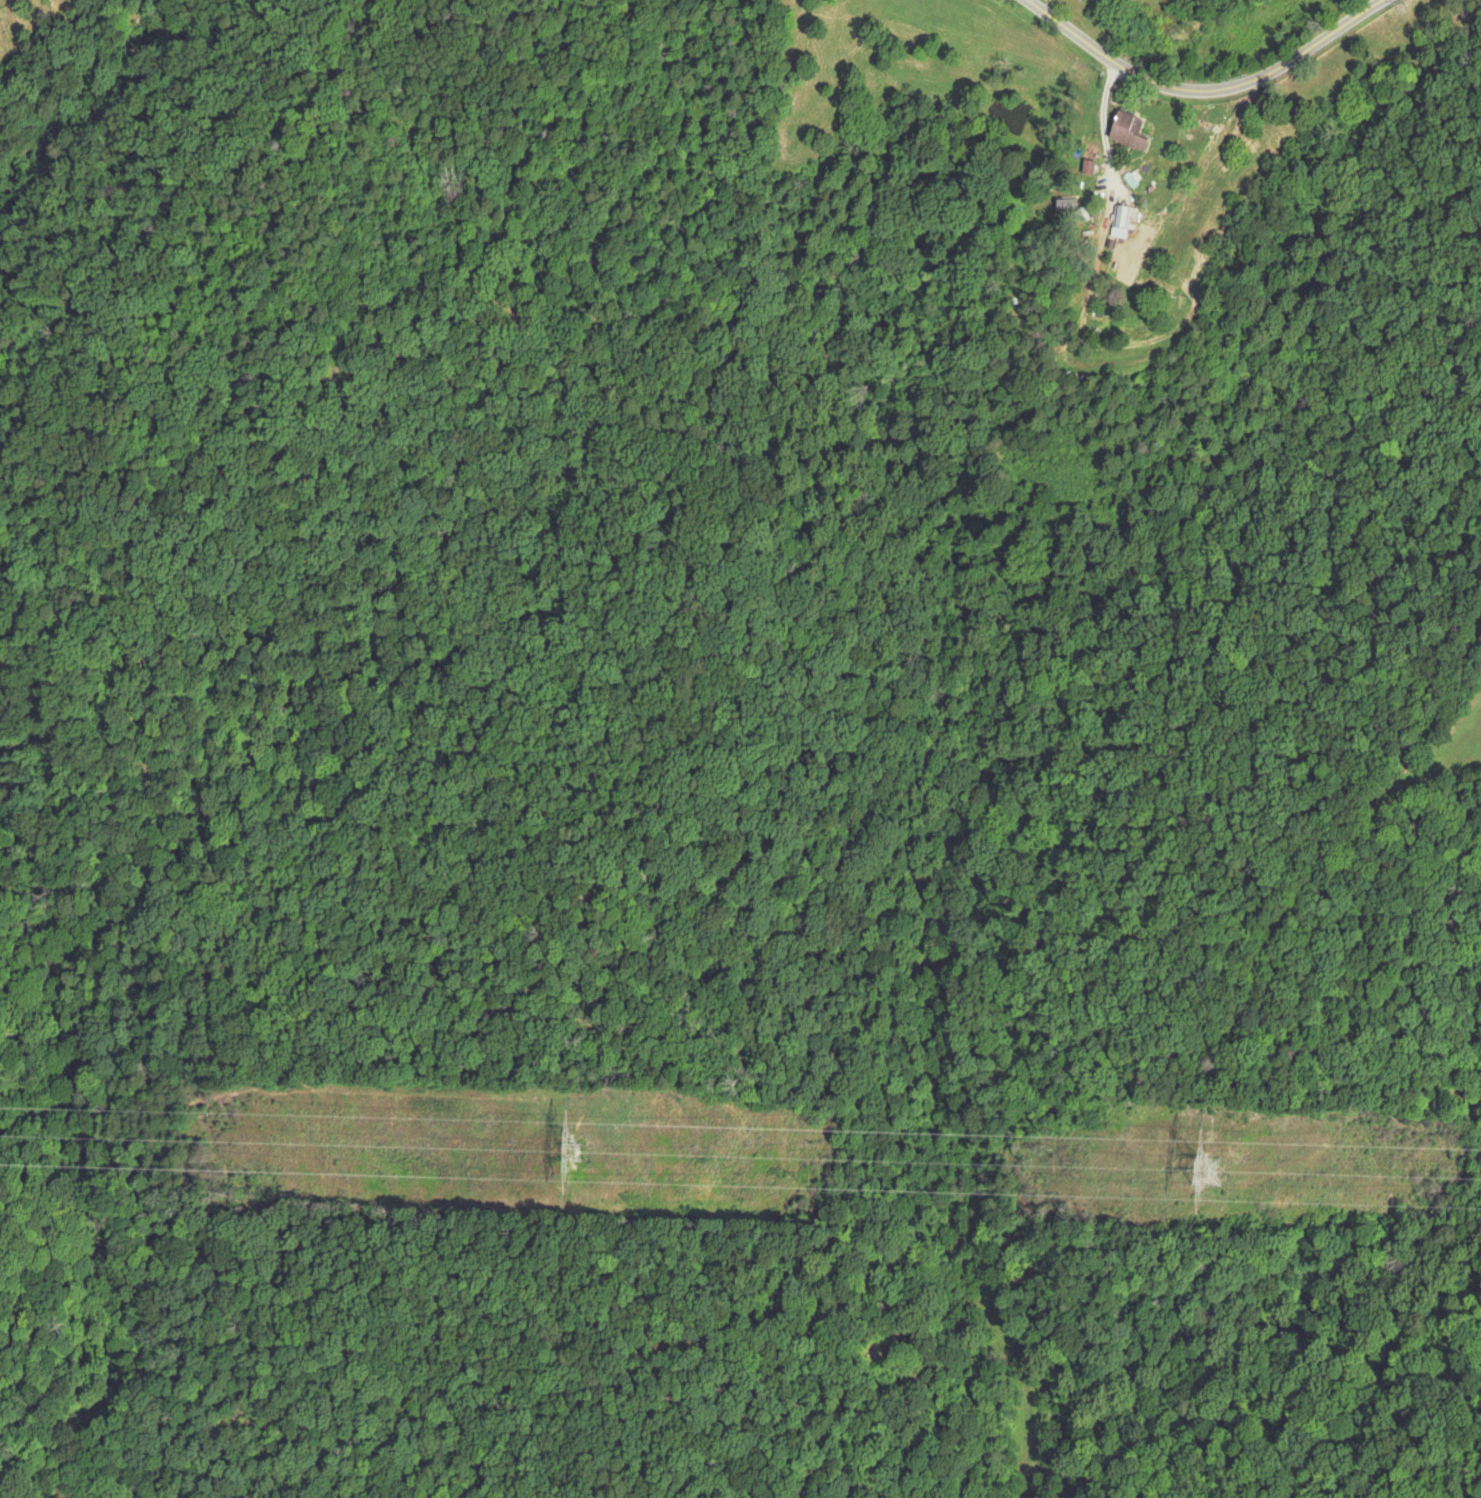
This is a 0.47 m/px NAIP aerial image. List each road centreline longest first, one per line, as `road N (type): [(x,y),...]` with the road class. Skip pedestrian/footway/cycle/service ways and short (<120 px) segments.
road 1 (tertiary): [(1030,0),(1121,68),(1192,93),(1262,79),(1387,0)]

